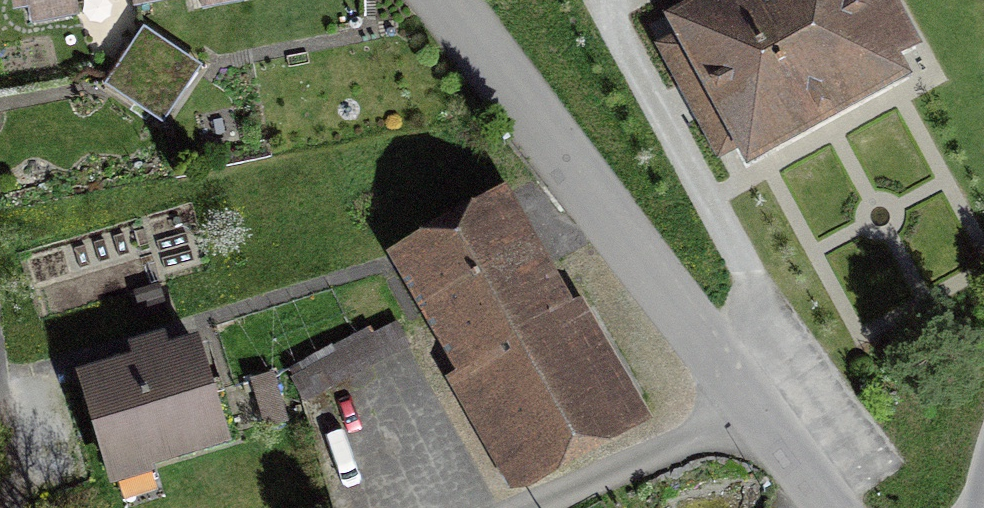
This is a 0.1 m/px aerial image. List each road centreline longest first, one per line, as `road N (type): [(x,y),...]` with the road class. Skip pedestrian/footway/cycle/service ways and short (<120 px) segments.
road 1 (residential): [(747,410),(435,0)]
road 2 (residential): [(747,410),(658,474),(554,507)]
road 3 (residential): [(832,507),(747,410)]

